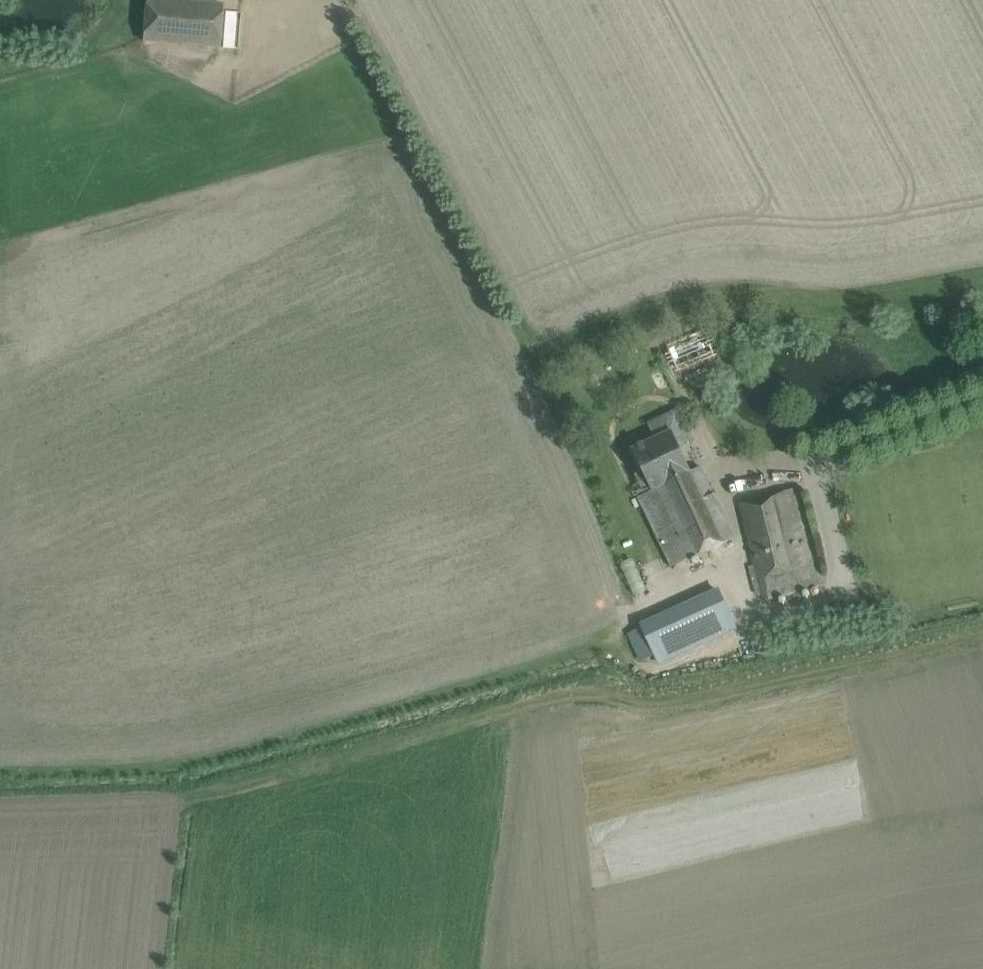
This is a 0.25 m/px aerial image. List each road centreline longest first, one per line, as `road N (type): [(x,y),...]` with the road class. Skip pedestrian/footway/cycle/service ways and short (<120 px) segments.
road 1 (unclassified): [(864,443),(982,400)]

